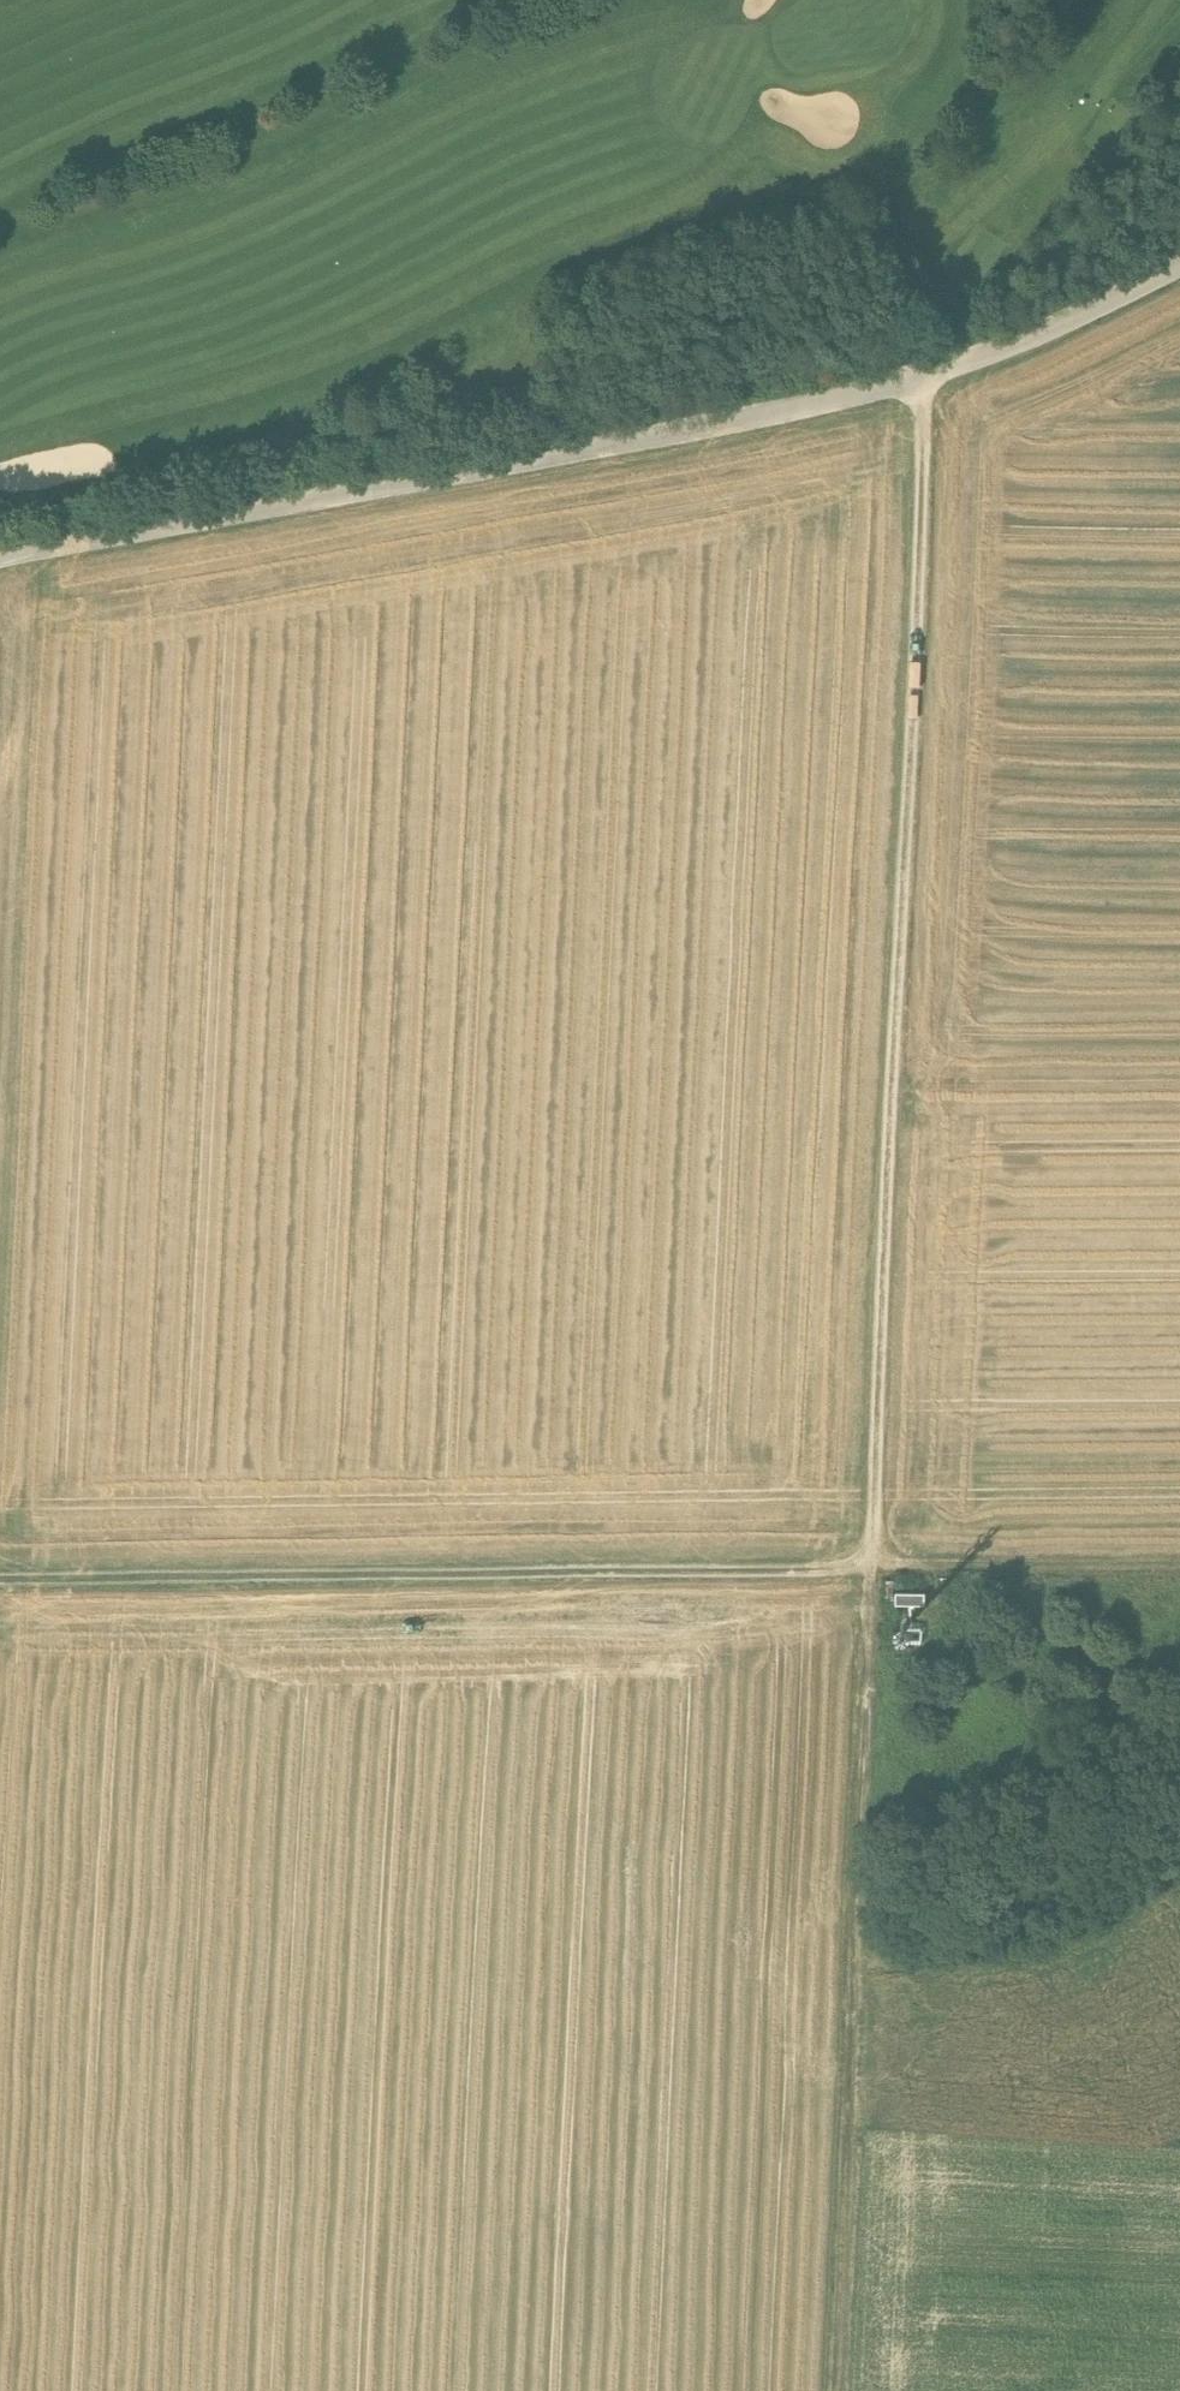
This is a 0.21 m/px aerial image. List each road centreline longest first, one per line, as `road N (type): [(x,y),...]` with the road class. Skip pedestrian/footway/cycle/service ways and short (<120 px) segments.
road 1 (track): [(1179,262),(927,381),(0,564)]
road 2 (track): [(927,381),(876,1569)]
road 3 (track): [(876,1569),(0,1581)]
road 4 (track): [(831,2390),(876,1569)]
road 5 (track): [(876,1569),(1179,1566)]

